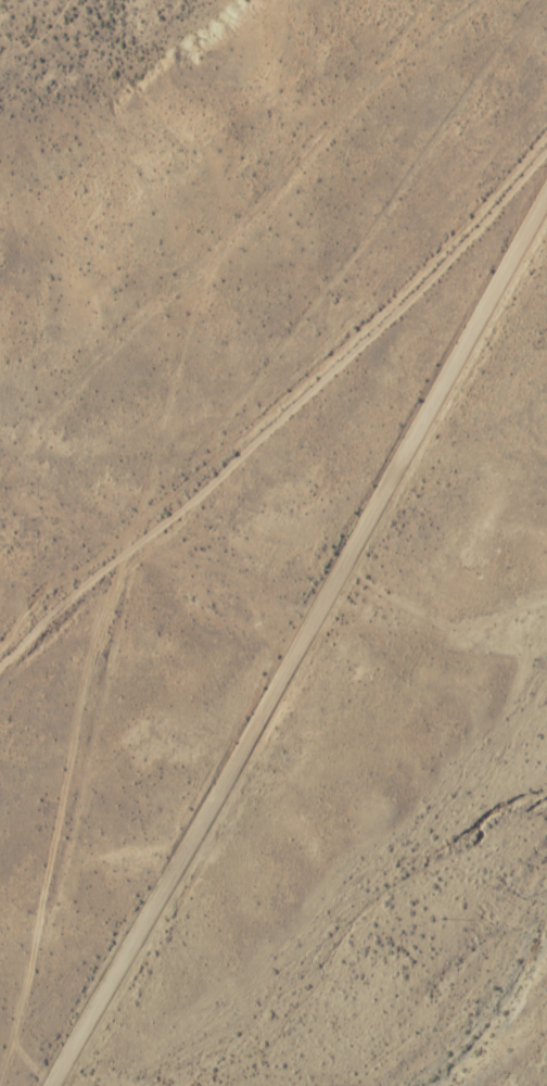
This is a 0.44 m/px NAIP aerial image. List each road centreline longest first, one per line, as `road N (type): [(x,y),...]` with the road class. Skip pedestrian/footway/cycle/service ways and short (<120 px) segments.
road 1 (tertiary): [(51,1085),(546,193)]
road 2 (track): [(0,662),(203,488),(518,0)]
road 3 (track): [(546,140),(203,488)]

